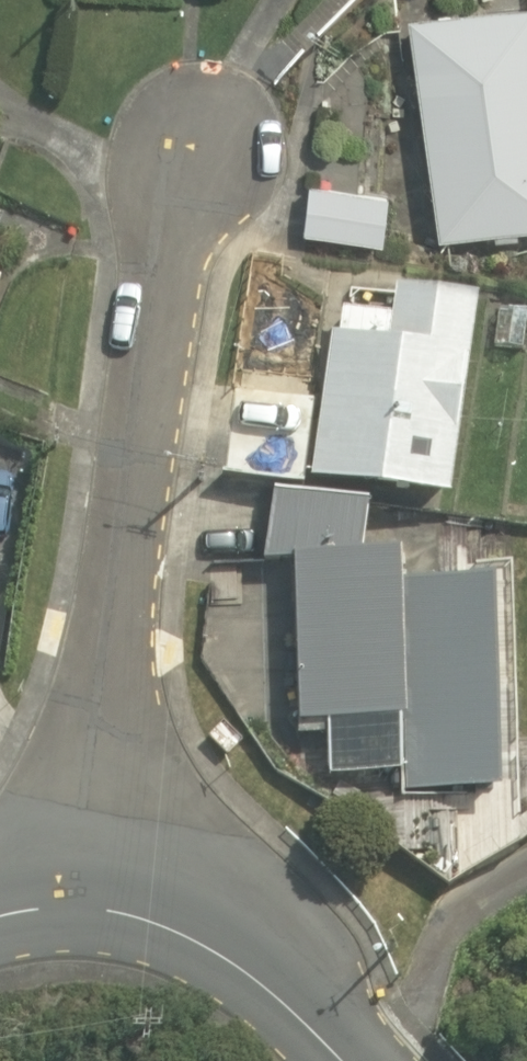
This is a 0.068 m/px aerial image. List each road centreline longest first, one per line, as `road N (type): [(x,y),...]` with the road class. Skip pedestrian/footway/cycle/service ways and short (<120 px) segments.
road 1 (residential): [(82,898),(191,139)]
road 2 (unclassified): [(347,1060),(219,943),(82,898)]

